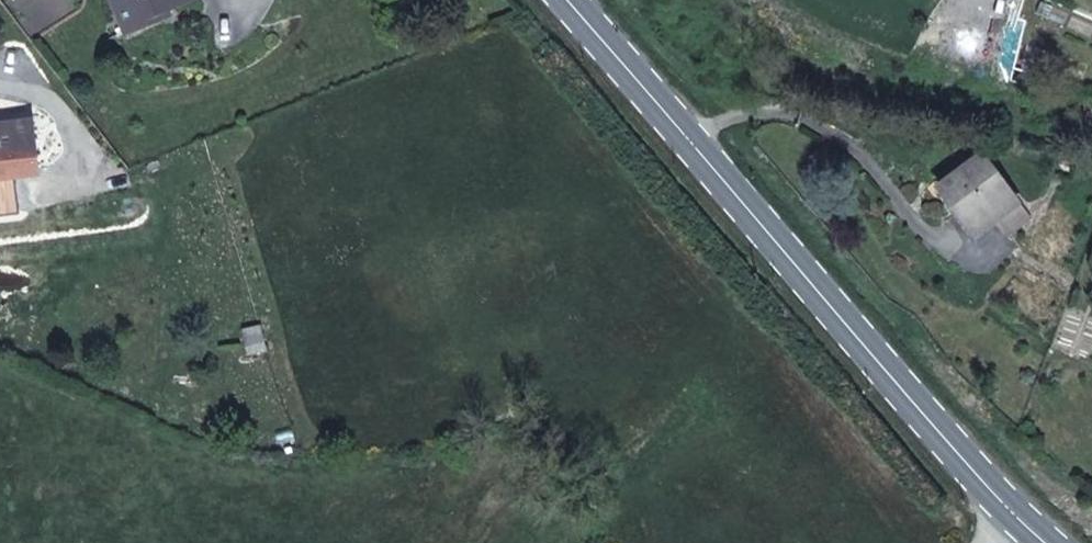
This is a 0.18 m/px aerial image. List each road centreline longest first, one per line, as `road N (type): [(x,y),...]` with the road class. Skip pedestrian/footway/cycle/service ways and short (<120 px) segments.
road 1 (secondary): [(569,0),(831,310),(1011,516),(1044,542)]

